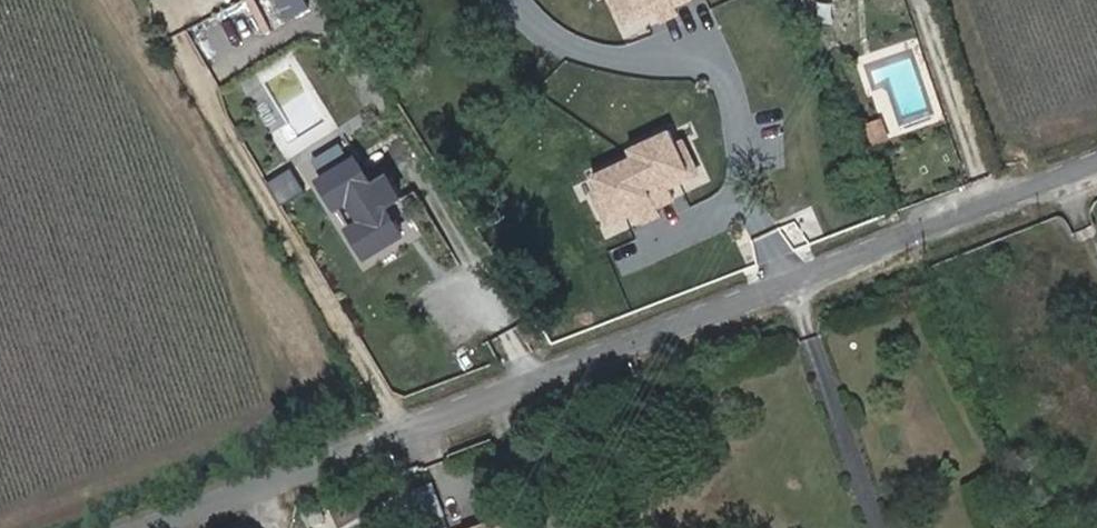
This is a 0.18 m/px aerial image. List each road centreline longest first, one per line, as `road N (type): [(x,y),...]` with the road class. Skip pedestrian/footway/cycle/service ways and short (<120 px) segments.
road 1 (residential): [(1096,164),(127,527)]

